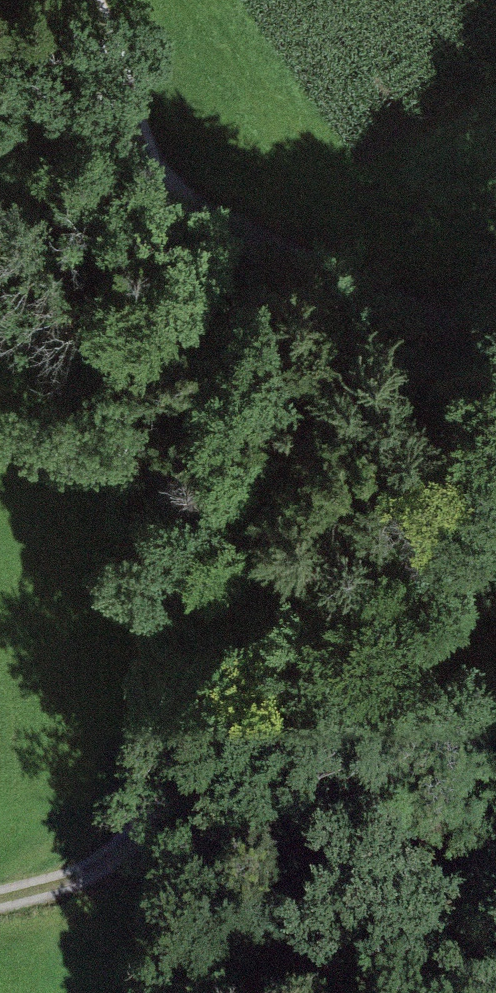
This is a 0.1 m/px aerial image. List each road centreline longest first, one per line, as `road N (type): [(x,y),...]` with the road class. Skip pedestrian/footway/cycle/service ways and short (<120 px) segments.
road 1 (track): [(94,0),(196,222),(211,576),(139,858)]
road 2 (track): [(196,222),(264,243),(406,309),(495,336)]
road 3 (track): [(0,917),(75,900),(139,858)]

